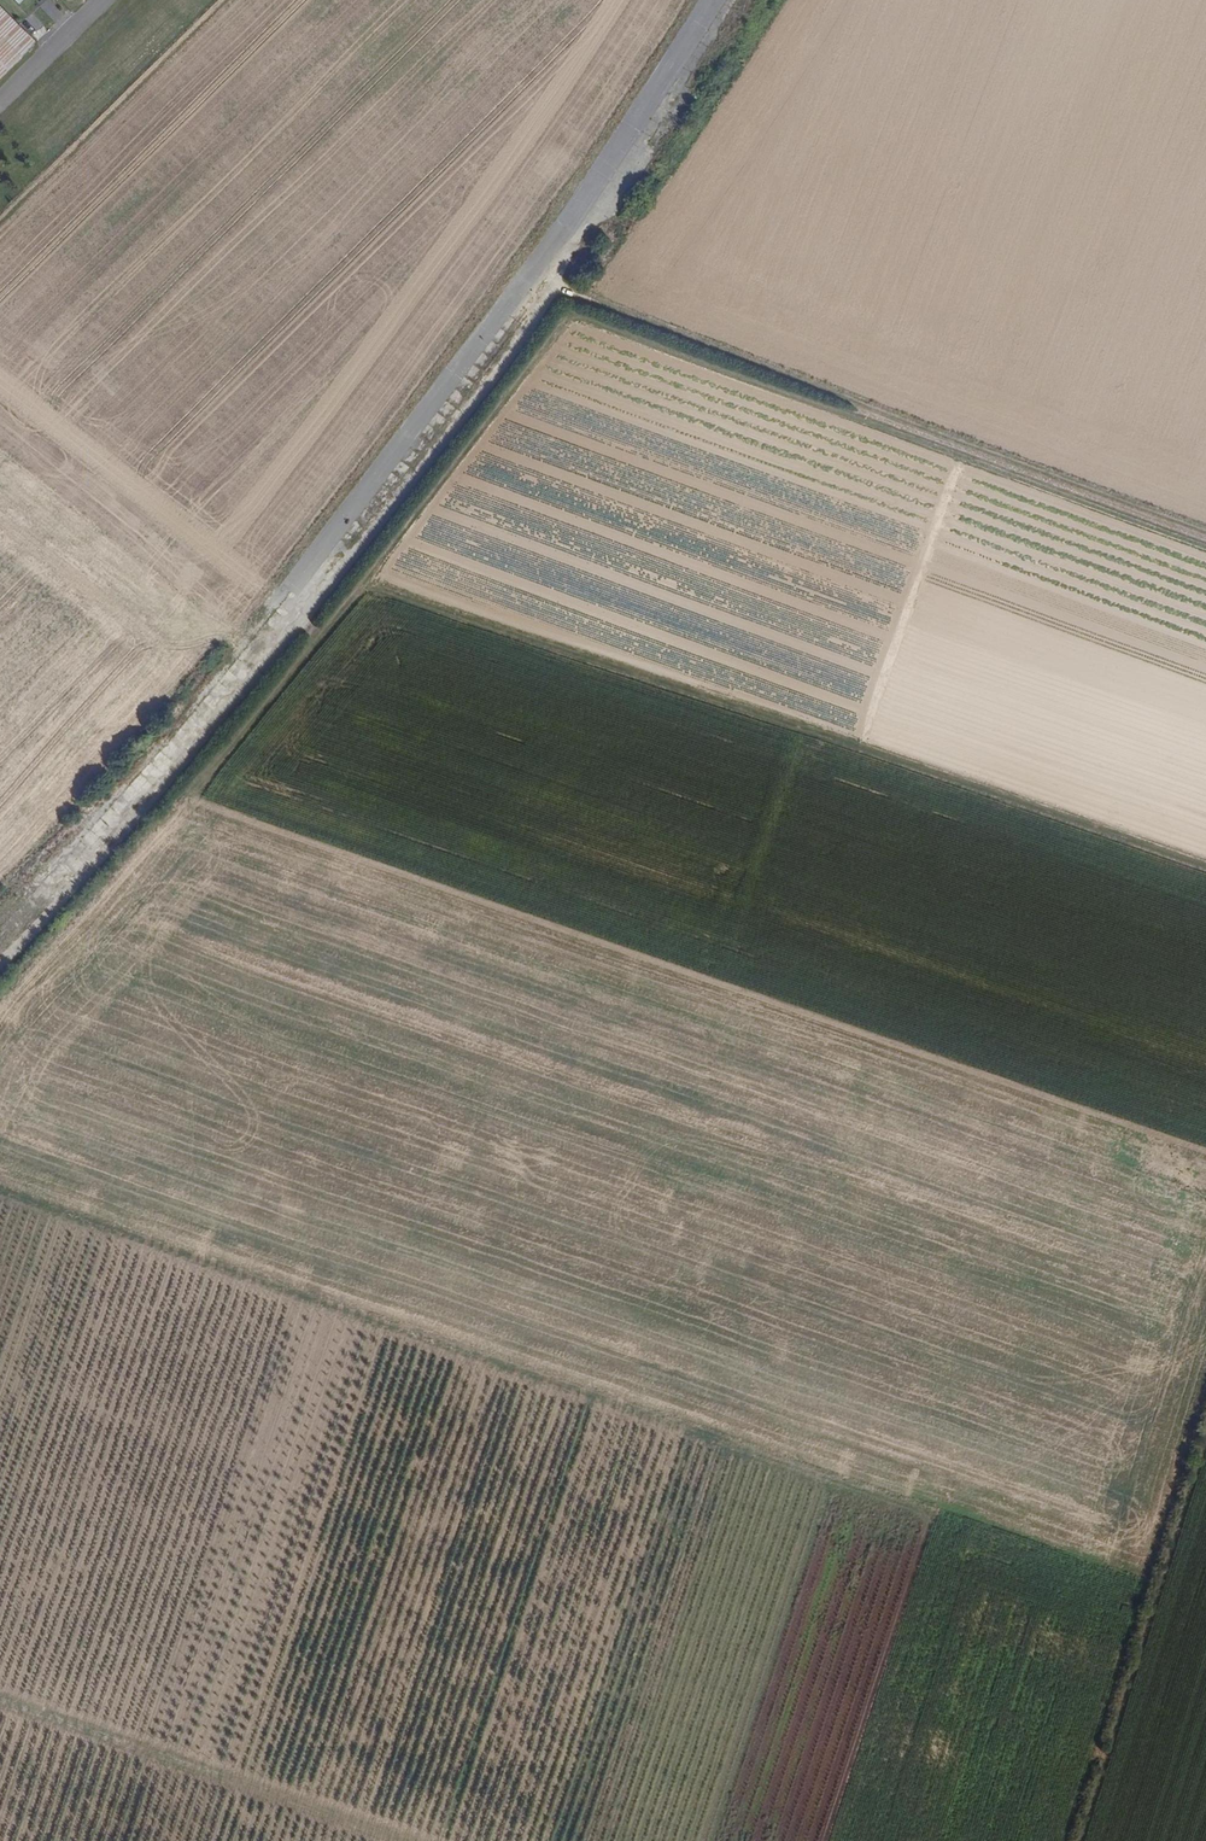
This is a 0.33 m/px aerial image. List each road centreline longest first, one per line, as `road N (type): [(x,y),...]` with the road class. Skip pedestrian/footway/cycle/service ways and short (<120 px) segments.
road 1 (track): [(1205,532),(539,287)]
road 2 (track): [(0,1695),(416,1840)]
road 3 (track): [(1083,1840),(1205,1447)]

